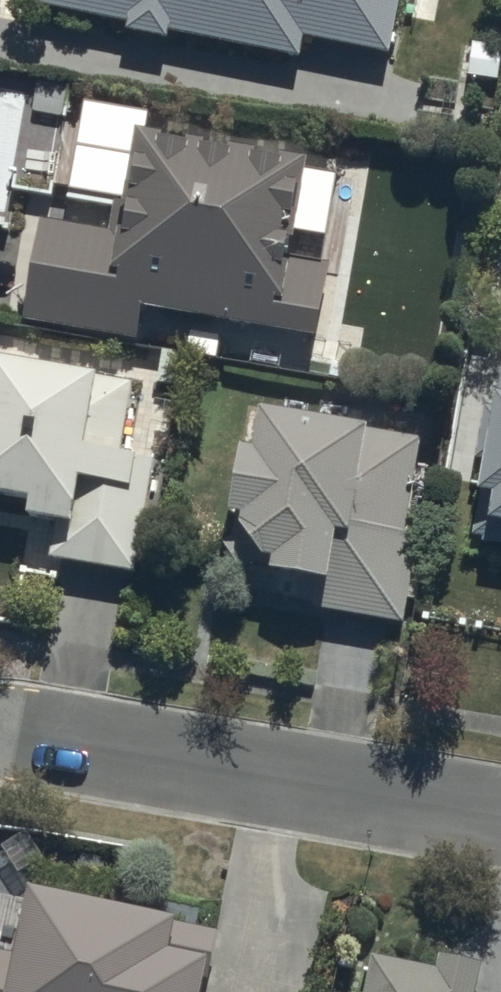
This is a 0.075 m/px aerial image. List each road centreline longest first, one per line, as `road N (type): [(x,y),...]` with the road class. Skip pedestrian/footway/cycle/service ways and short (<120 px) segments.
road 1 (residential): [(0,733),(500,825)]

